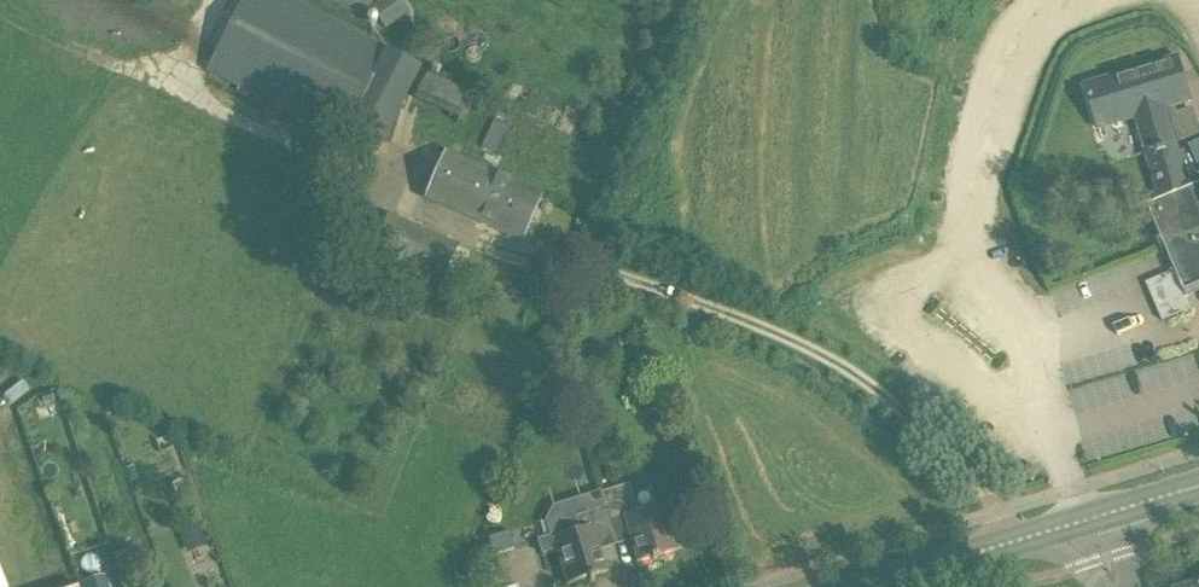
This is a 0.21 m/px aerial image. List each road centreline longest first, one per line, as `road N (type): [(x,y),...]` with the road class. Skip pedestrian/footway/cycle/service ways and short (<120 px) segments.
road 1 (primary): [(868,586),(1014,543)]

